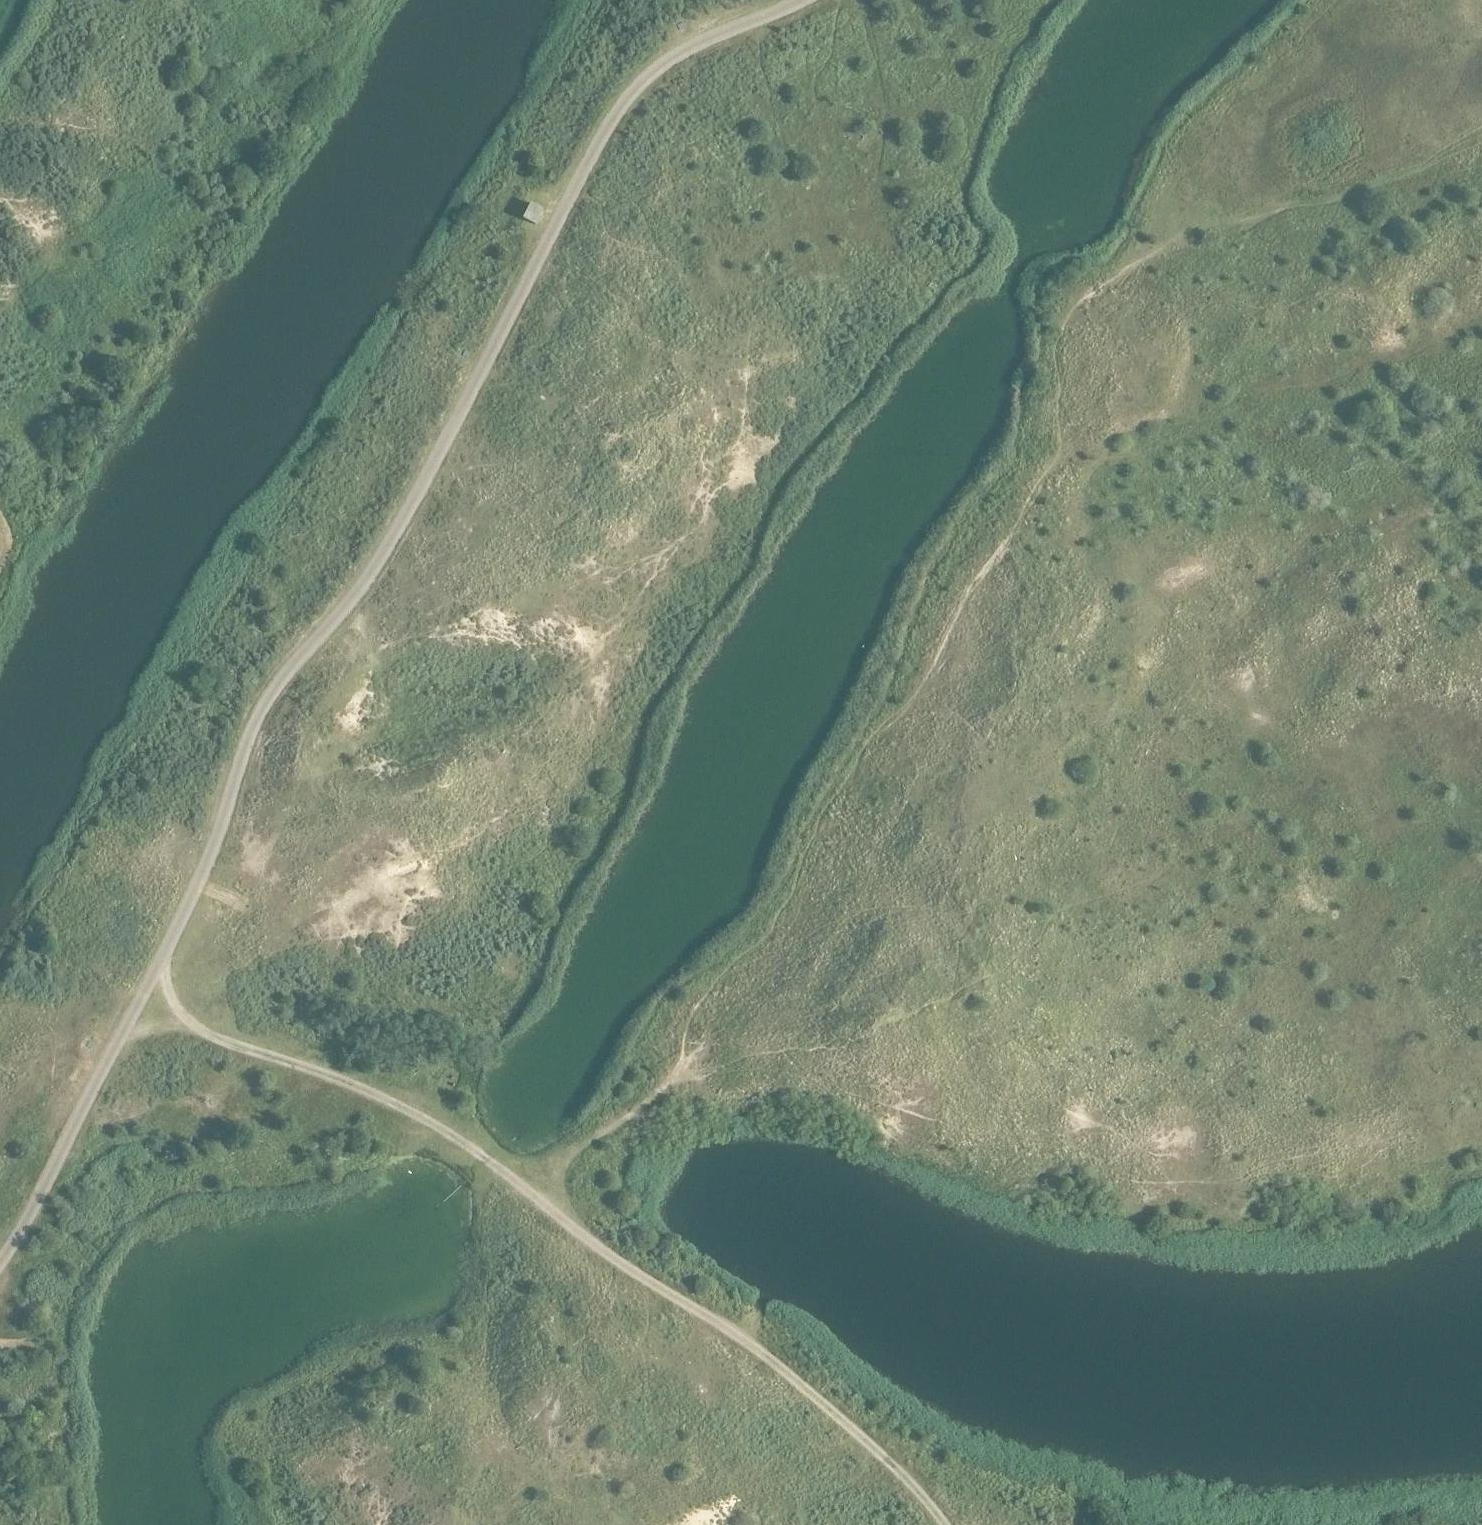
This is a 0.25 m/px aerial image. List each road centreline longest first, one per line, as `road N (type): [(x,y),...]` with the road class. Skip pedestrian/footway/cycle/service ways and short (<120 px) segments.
road 1 (track): [(0,1260),(29,1222),(161,983),(254,731),(274,695),(384,572),(597,134),(641,76),(788,0)]
road 2 (track): [(944,1524),(765,1350),(406,1105),(152,1000)]

